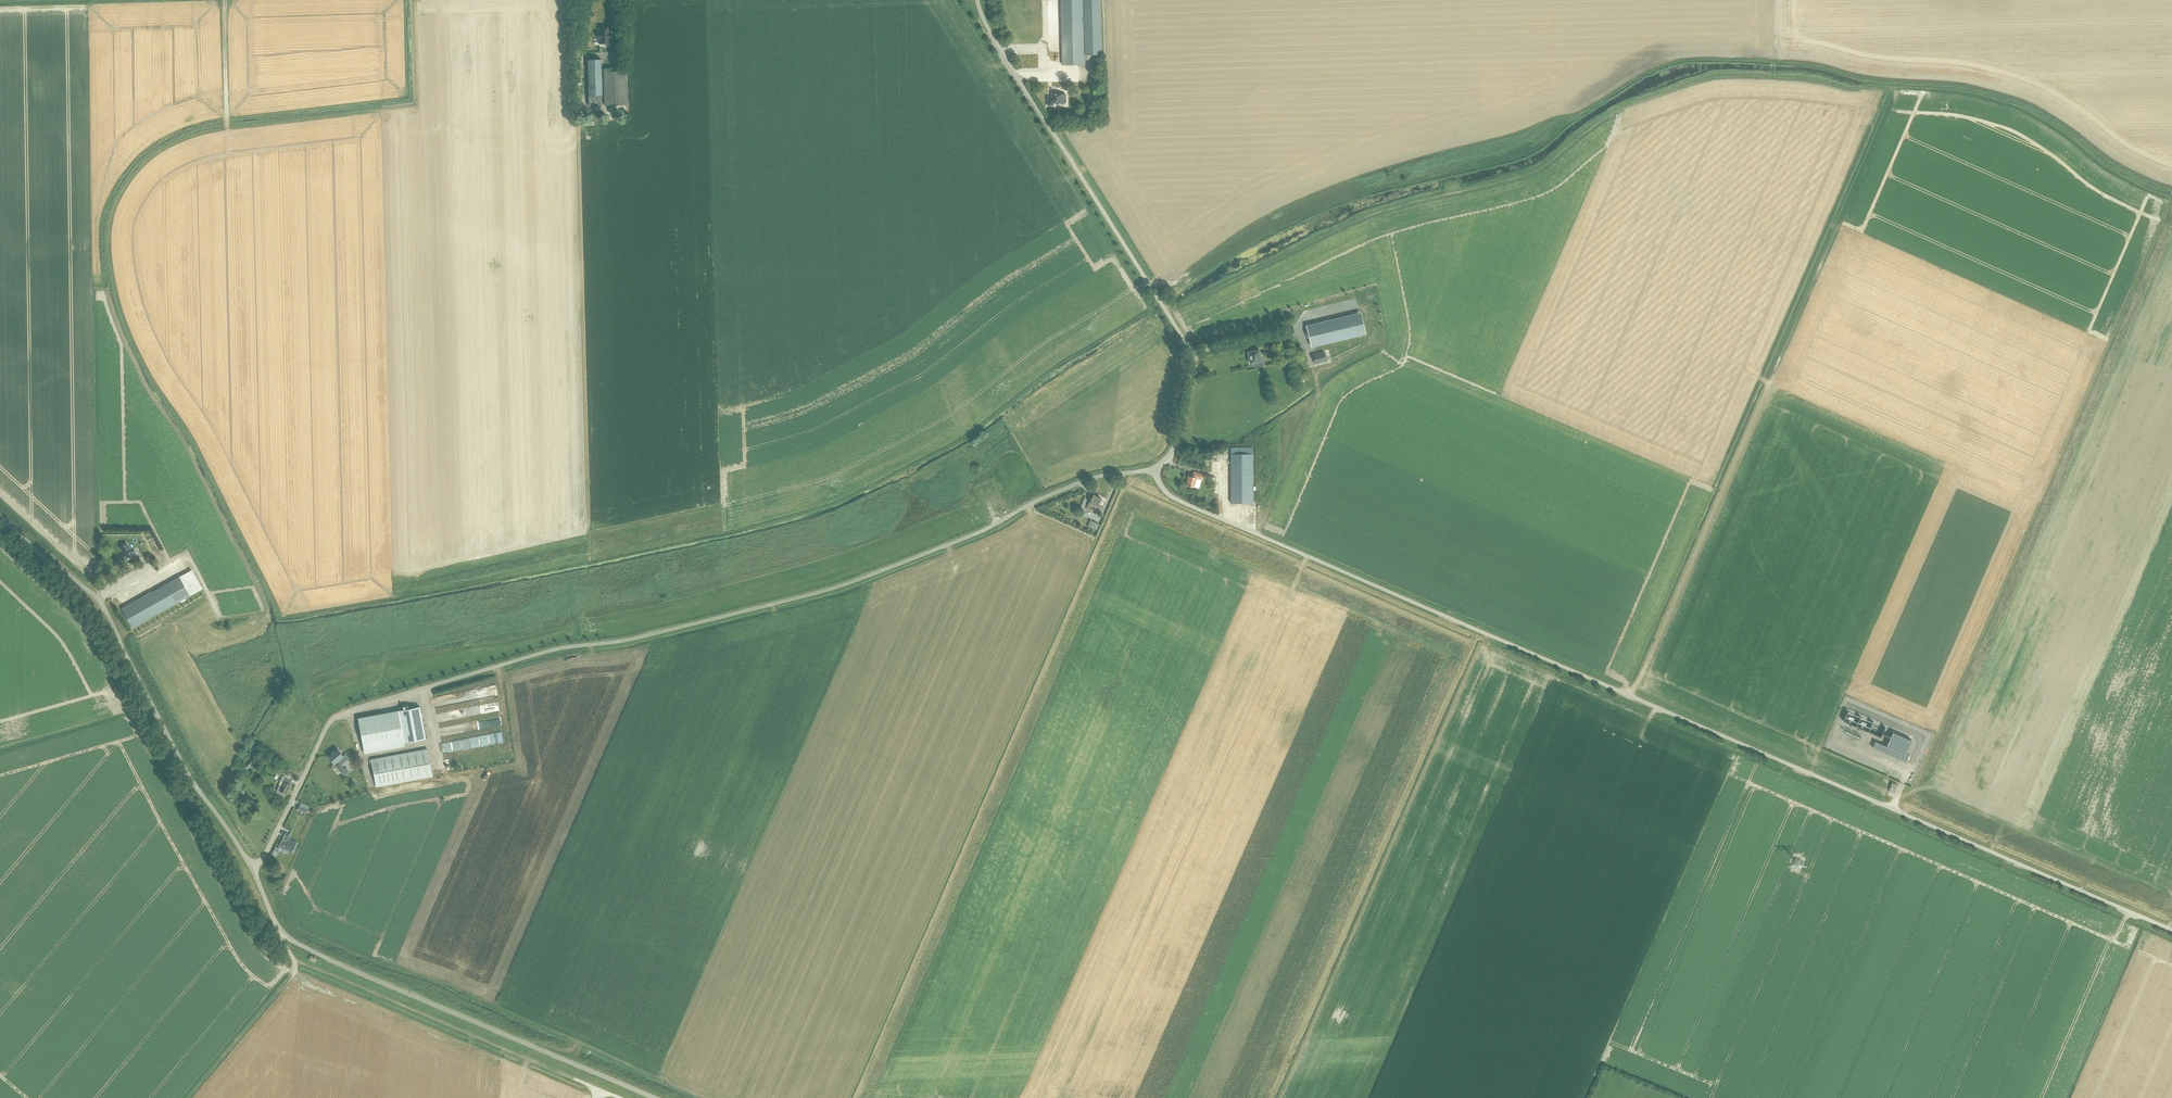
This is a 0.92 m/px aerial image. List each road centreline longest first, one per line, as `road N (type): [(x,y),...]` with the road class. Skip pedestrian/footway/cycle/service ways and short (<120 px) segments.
road 1 (unclassified): [(2171,929),(1179,500),(1152,472)]
road 2 (unclassified): [(1152,472),(1088,479),(833,588),(628,639),(553,650),(341,714),(253,870)]
road 3 (unclassified): [(1152,472),(1177,438),(1193,353),(989,30),(978,0)]
road 4 (unclassified): [(657,1097),(299,944),(276,925),(253,870)]
road 5 (unclassified): [(253,870),(192,782),(107,628),(0,517)]
road 6 (track): [(577,54),(583,308)]
road 7 (track): [(188,1097),(293,973),(280,930)]
road 8 (track): [(1258,534),(1318,394),(1312,367)]
road 9 (track): [(225,0),(227,127)]

